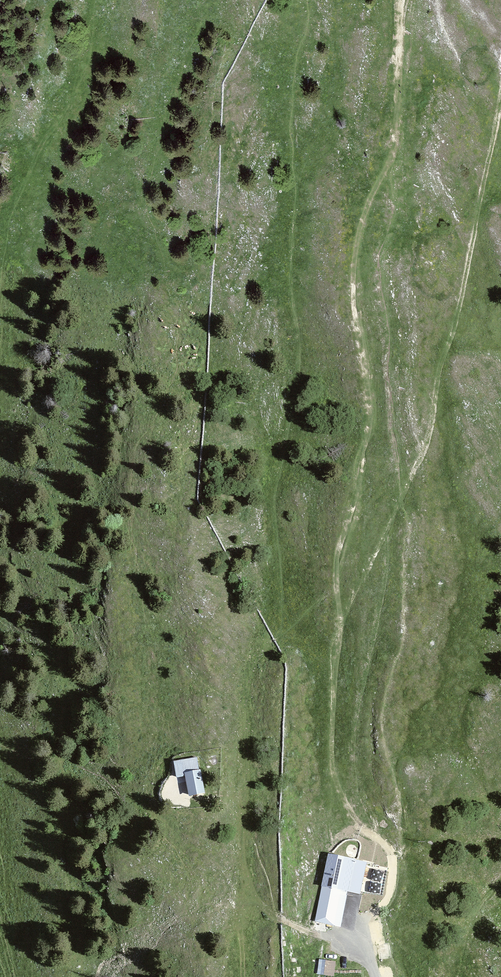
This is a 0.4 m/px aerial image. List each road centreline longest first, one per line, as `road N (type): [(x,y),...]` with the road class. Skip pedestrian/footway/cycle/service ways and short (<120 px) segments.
road 1 (track): [(371,913),(386,901),(392,860),(386,844),(360,830),(334,777),(336,563),(362,479),(369,410),(354,264),(396,130),(404,0)]
road 2 (track): [(340,622),(433,423),(500,99)]

